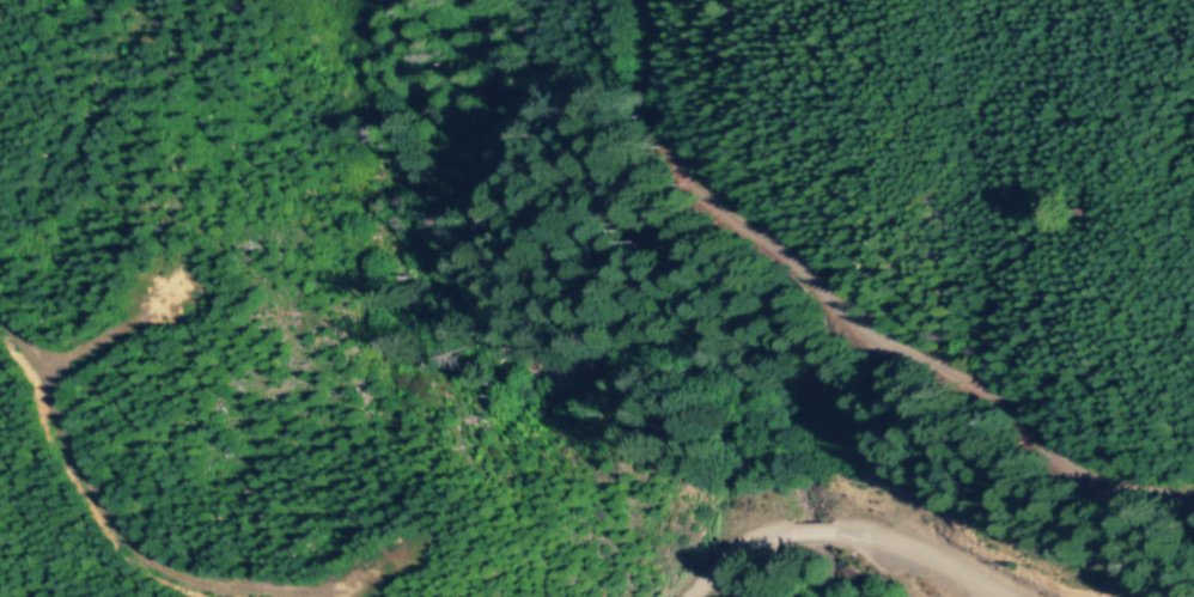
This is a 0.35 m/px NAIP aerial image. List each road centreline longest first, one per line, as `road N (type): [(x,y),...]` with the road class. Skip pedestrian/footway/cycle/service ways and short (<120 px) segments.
road 1 (track): [(1193,437),(1038,363),(830,341),(622,153),(586,89),(573,0)]
road 2 (residential): [(688,596),(719,565),(796,532),(863,548),(913,596)]

